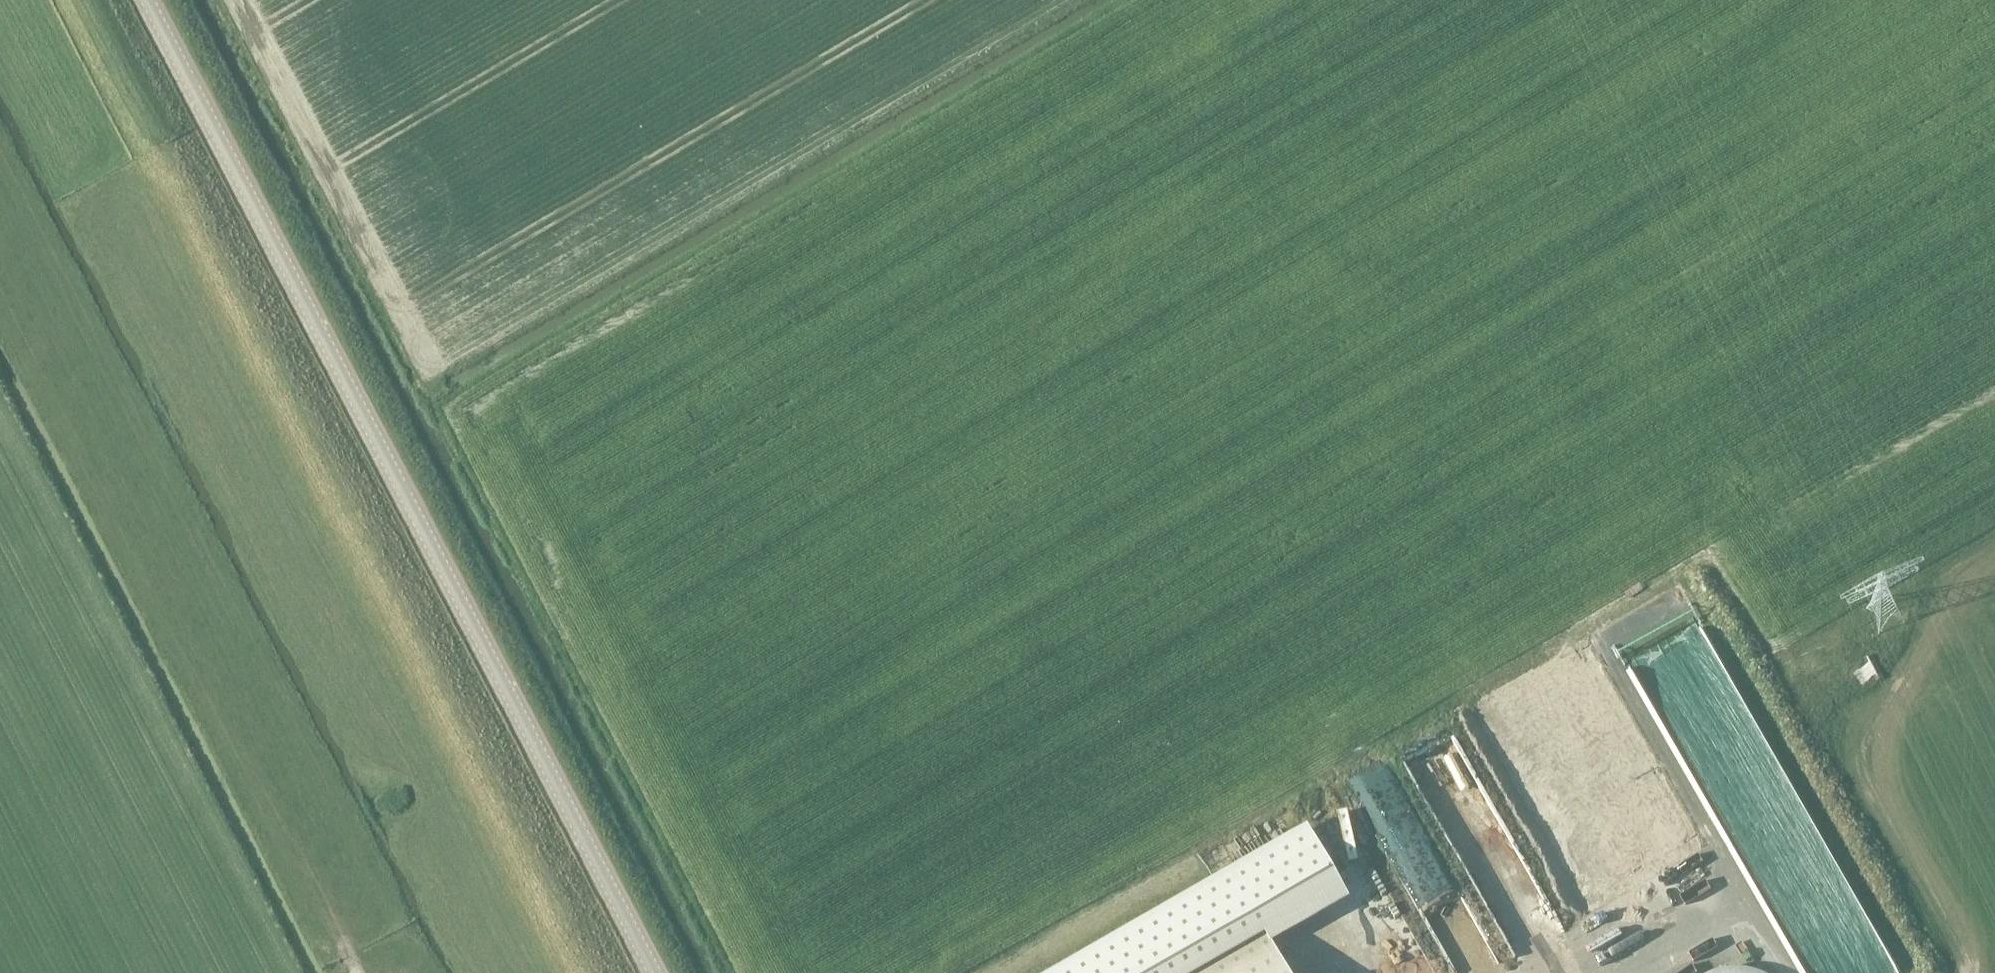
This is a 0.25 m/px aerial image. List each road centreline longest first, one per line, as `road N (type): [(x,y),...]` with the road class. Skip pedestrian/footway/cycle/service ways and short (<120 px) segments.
road 1 (tertiary): [(654,972),(147,0)]

